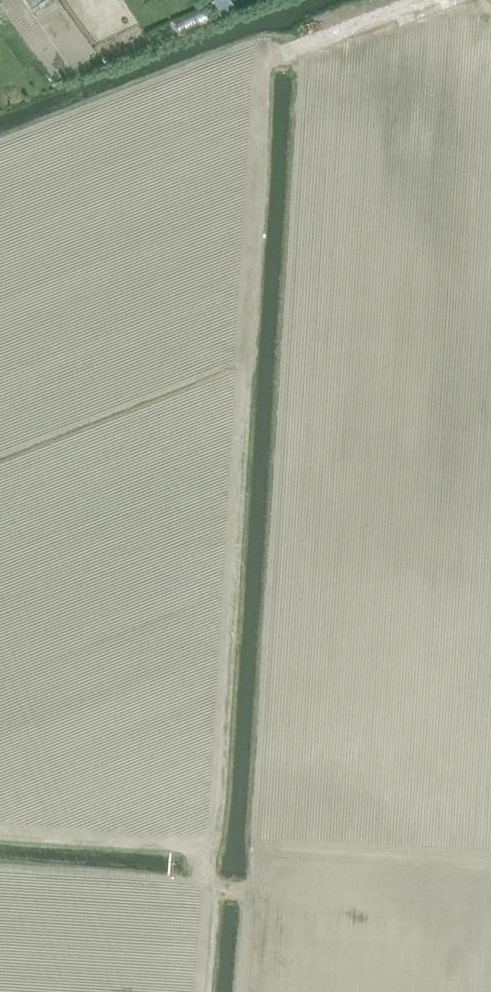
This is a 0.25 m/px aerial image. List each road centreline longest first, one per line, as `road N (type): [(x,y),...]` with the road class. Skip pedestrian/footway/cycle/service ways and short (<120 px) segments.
road 1 (track): [(287,51),(430,0)]

